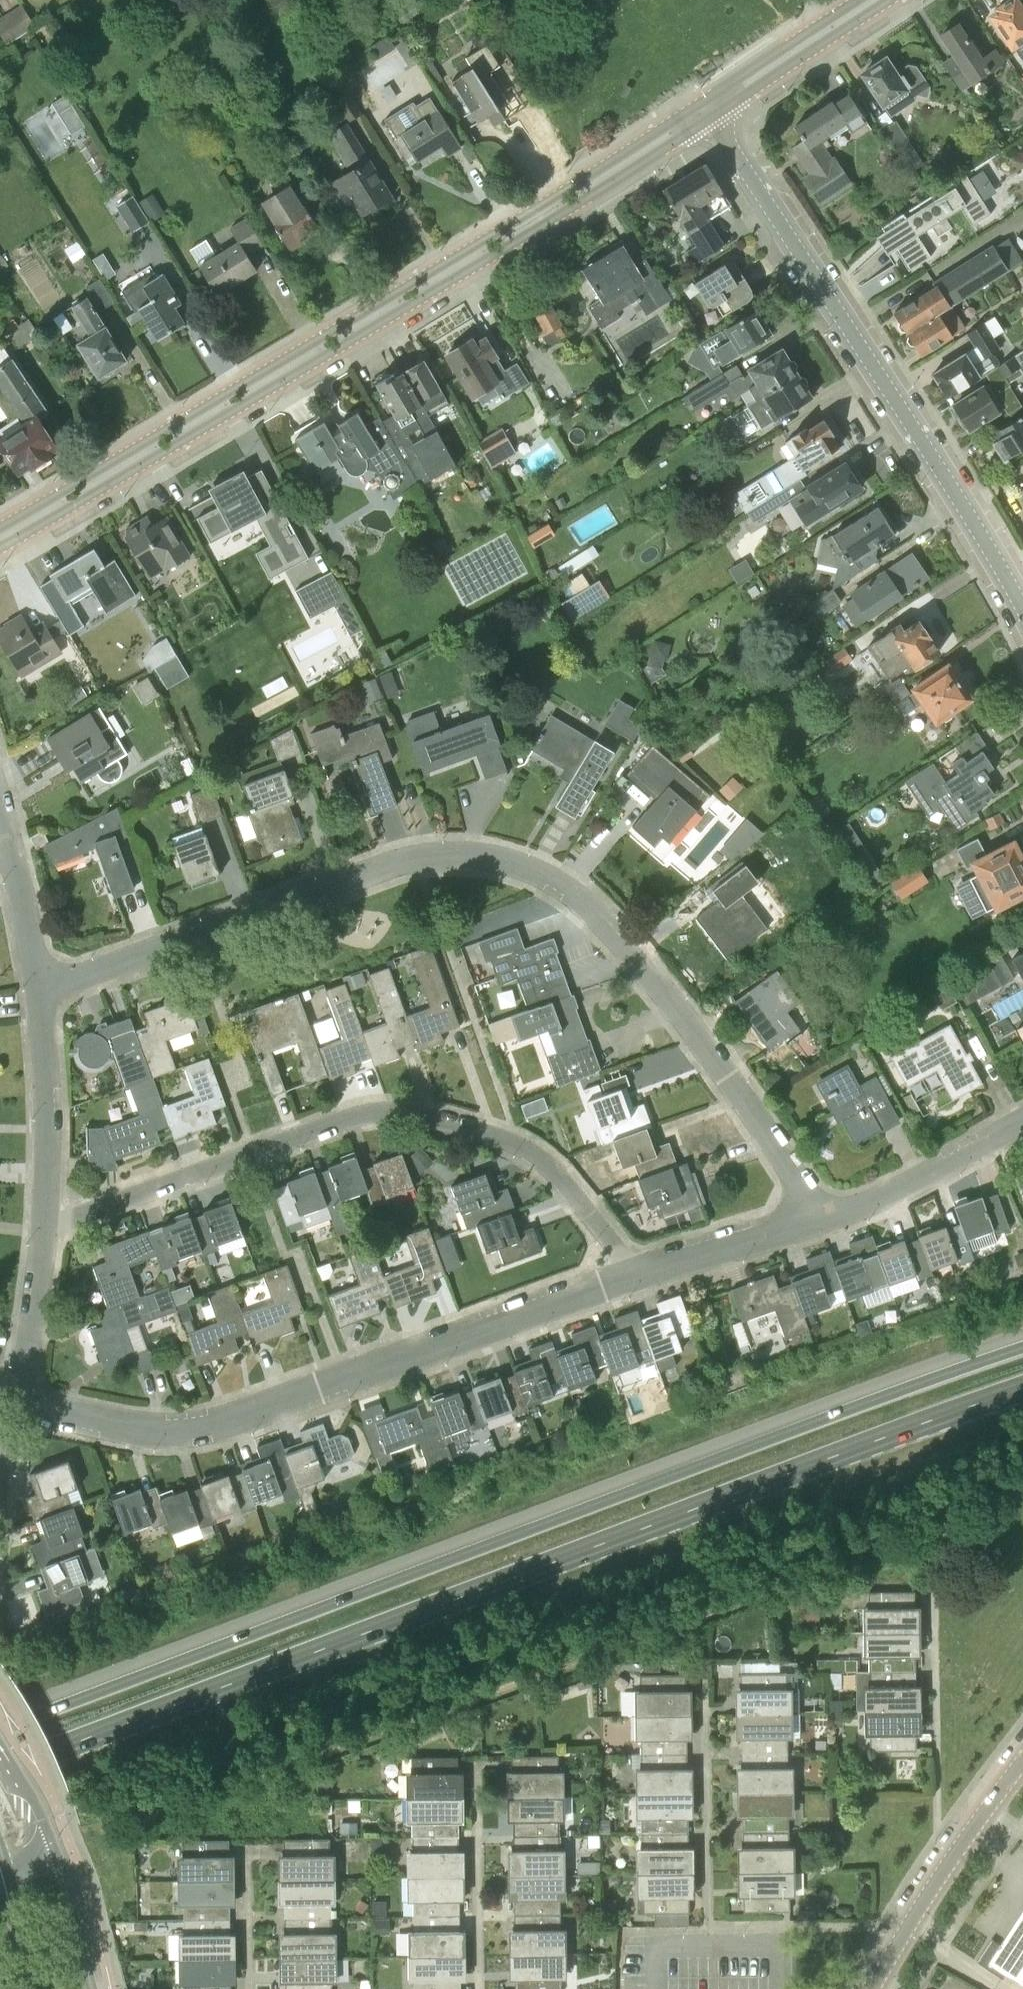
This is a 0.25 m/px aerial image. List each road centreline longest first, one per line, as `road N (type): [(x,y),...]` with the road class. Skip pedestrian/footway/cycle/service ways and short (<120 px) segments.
road 1 (primary): [(0,1774),(1022,1390)]
road 2 (primary): [(1022,1347),(0,1728)]
road 3 (residential): [(824,1220),(628,945),(577,892),(517,863),(468,854),(409,857),(39,986)]
road 4 (tertiary): [(0,537),(707,114)]
road 5 (residential): [(635,1273),(549,1165),(512,1139),(409,1113),(360,1115),(42,1225)]
road 6 (residential): [(20,1375),(40,1408),(58,1414),(140,1428),(199,1426),(635,1273)]
road 7 (residential): [(1022,611),(707,114)]
road 8 (residential): [(873,1988),(1022,1761)]
road 9 (residential): [(42,1225),(39,986)]
road 10 (residential): [(824,1220),(914,1182),(1022,1121)]
road 11 (tertiary): [(707,114),(876,0)]
road 12 (residential): [(635,1273),(824,1220)]
road 13 (residential): [(20,1375),(42,1225)]
road 14 (tertiary): [(92,1988),(53,1845)]
road 15 (residential): [(39,986),(13,846)]
road 16 (tertiary): [(7,1868),(38,1988)]

